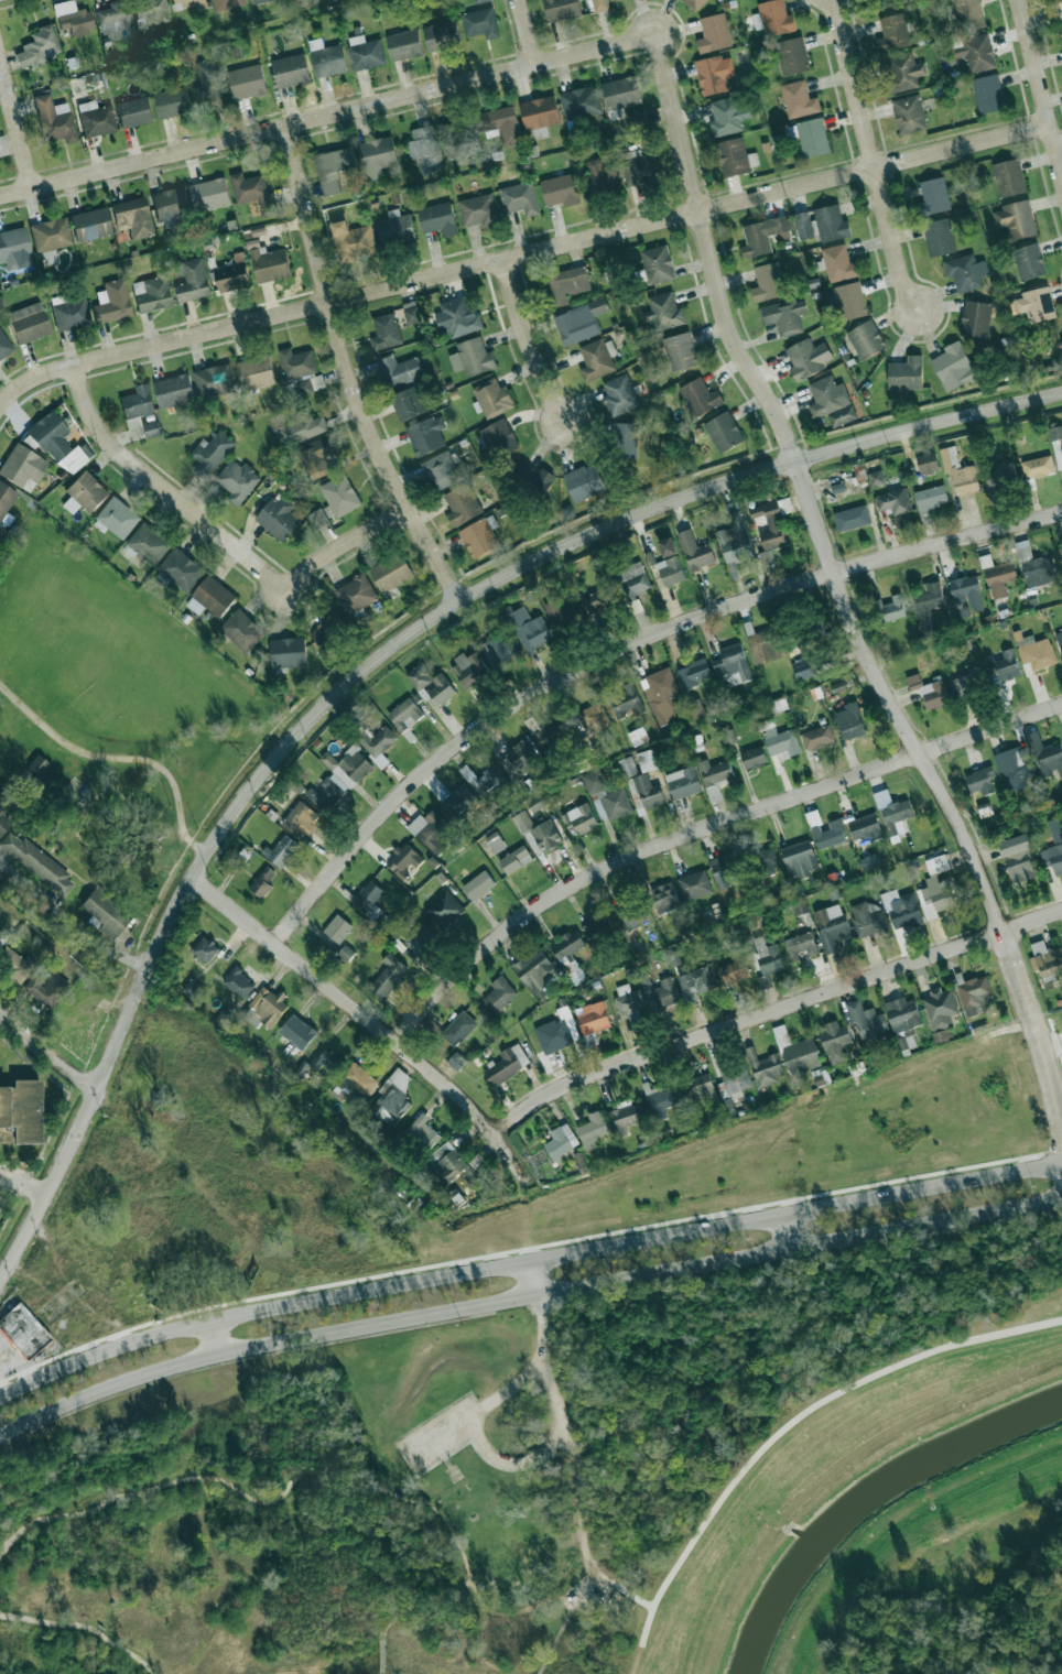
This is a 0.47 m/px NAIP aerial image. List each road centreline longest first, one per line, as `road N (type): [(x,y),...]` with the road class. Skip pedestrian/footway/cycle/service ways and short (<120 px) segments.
road 1 (residential): [(98,1093),(191,879),(251,787),(322,708),(456,599),(609,525),(798,461),(1061,395)]
road 2 (residential): [(655,34),(729,329),(798,461),(876,676),(968,843),(1006,931),(1061,1144)]
road 3 (residential): [(0,406),(18,388),(73,366),(1050,123)]
road 4 (secondary): [(0,1437),(110,1389),(253,1345),(1061,1199)]
road 5 (secondary): [(1061,1164),(216,1315),(0,1393)]
road 6 (residential): [(281,948),(419,783),(528,703),(670,633),(836,576),(1061,516)]
road 7 (residential): [(392,1039),(475,955),(571,885),(680,838),(1061,706)]
road 8 (residential): [(0,196),(655,34)]
road 9 (residential): [(495,1132),(565,1086),(1061,911)]
road 10 (residential): [(283,126),(361,414),(456,599)]
road 11 (residential): [(191,879),(392,1039),(495,1132),(540,1192)]
road 12 (residential): [(834,0),(912,311)]
road 13 (residential): [(73,366),(83,404),(109,445),(285,589)]
road 14 (residential): [(0,1281),(98,1093)]
road 15 (residential): [(1021,0),(1061,175)]
road 16 (residential): [(503,259),(528,339),(566,421)]
road 17 (residential): [(285,589),(407,504)]
road 18 (residential): [(0,60),(33,188)]
road 19 (residential): [(0,1013),(98,1093)]

